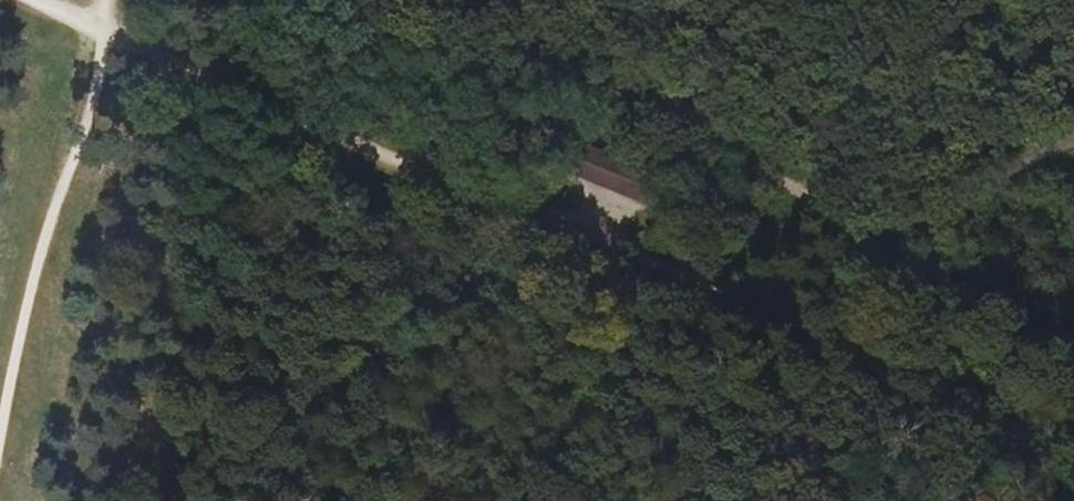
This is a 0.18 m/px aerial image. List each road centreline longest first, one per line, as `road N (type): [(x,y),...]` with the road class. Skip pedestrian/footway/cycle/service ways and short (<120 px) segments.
road 1 (track): [(39,0),(733,302),(1073,425)]
road 2 (track): [(98,0),(0,430)]

